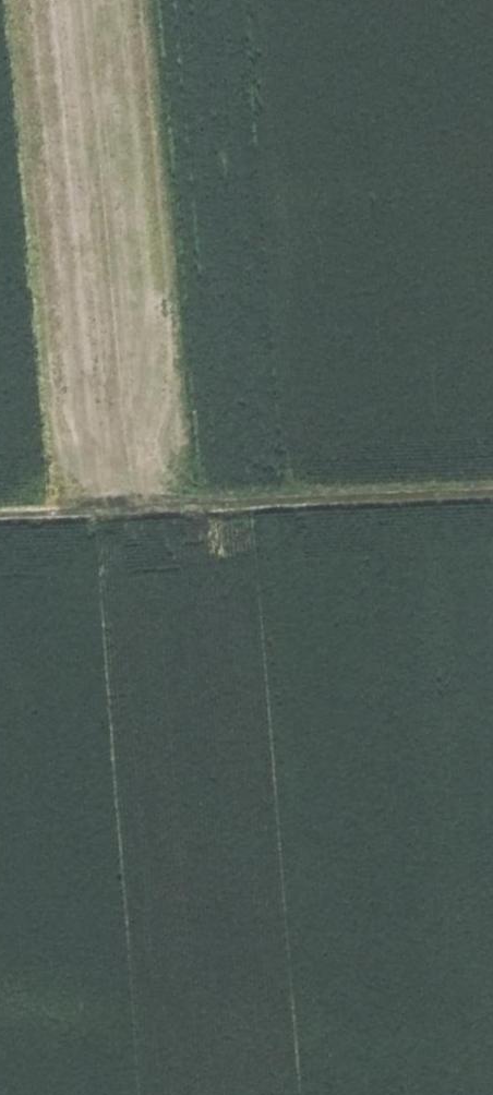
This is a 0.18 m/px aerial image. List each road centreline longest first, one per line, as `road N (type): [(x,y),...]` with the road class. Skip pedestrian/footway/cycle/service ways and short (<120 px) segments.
road 1 (track): [(0,517),(492,493)]

